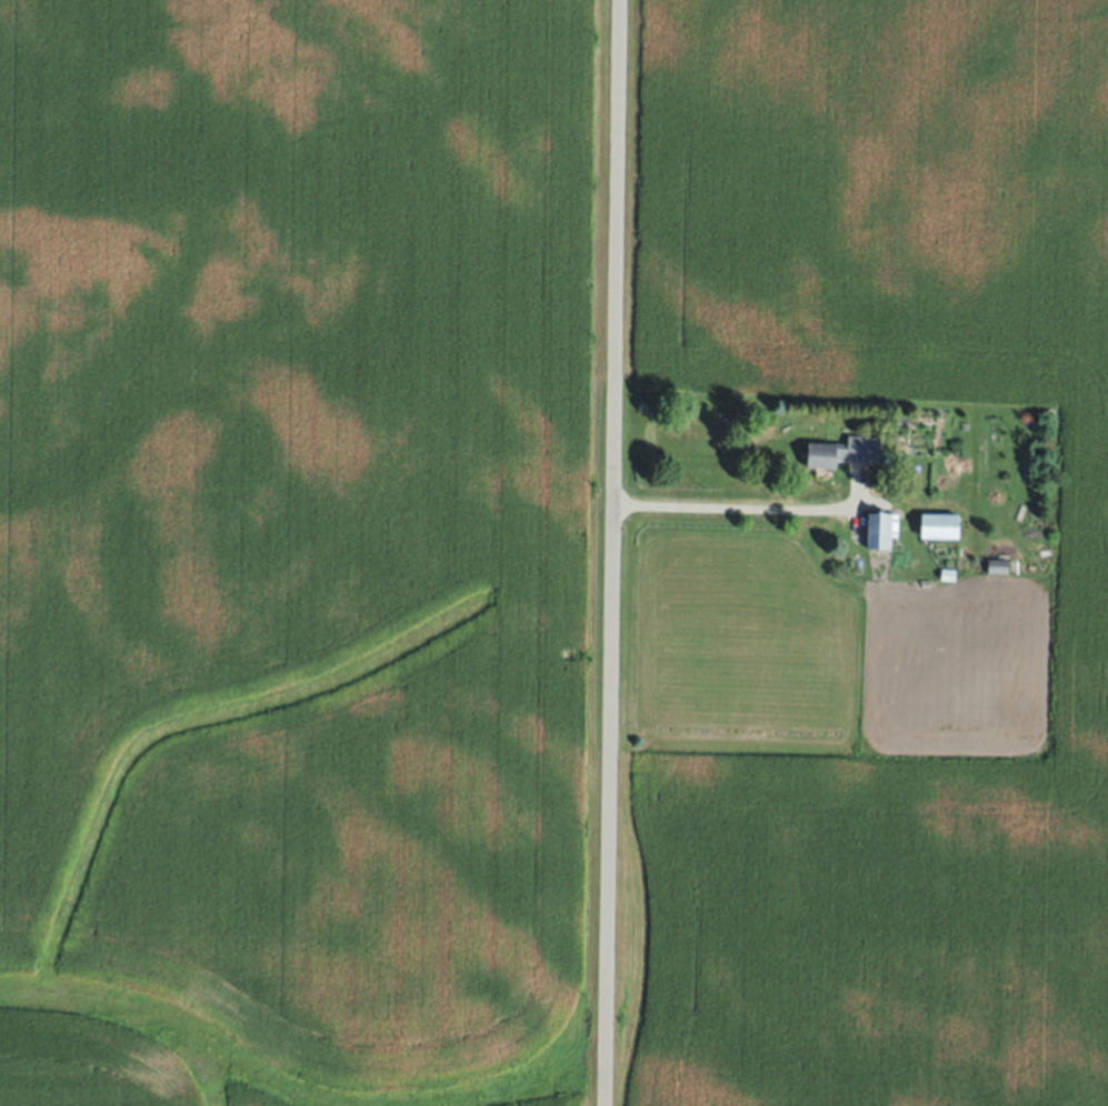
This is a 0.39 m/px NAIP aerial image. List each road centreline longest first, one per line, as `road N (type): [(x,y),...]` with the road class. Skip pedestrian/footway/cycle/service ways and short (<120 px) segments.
road 1 (residential): [(621,0),(606,1105)]
road 2 (residential): [(615,507),(849,511),(864,493)]

